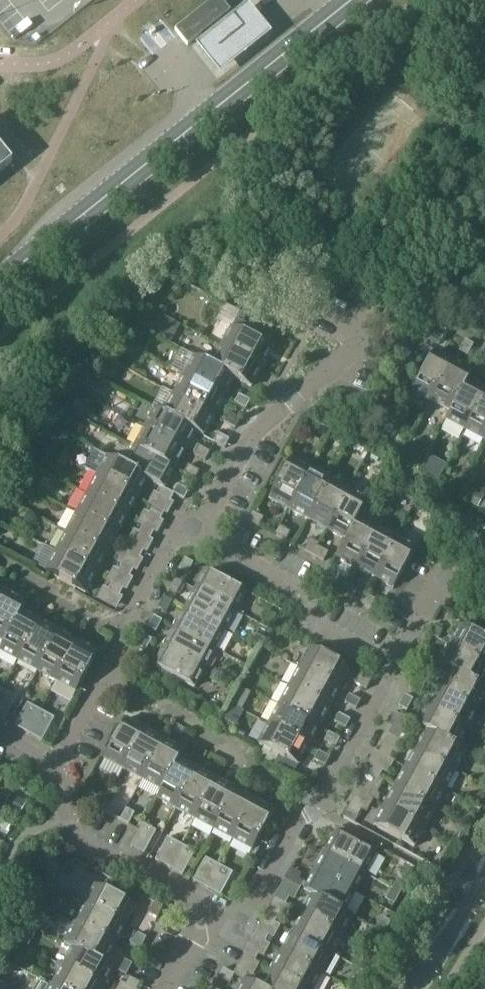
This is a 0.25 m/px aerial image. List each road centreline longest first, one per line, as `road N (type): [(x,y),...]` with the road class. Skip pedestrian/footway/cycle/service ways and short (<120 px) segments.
road 1 (secondary): [(351,0),(0,279)]
road 2 (residential): [(189,521),(219,497),(280,407),(396,306),(466,302),(484,312)]
road 3 (residential): [(395,653),(375,711),(254,907),(204,914)]
road 4 (residential): [(395,653),(297,595),(299,573),(189,521)]
road 5 (residential): [(204,914),(95,847),(61,804),(57,766)]
road 6 (residential): [(128,635),(57,766)]
road 7 (residential): [(0,560),(128,635)]
road 8 (unclassified): [(412,988),(484,871)]
road 9 (residential): [(128,635),(189,521)]

